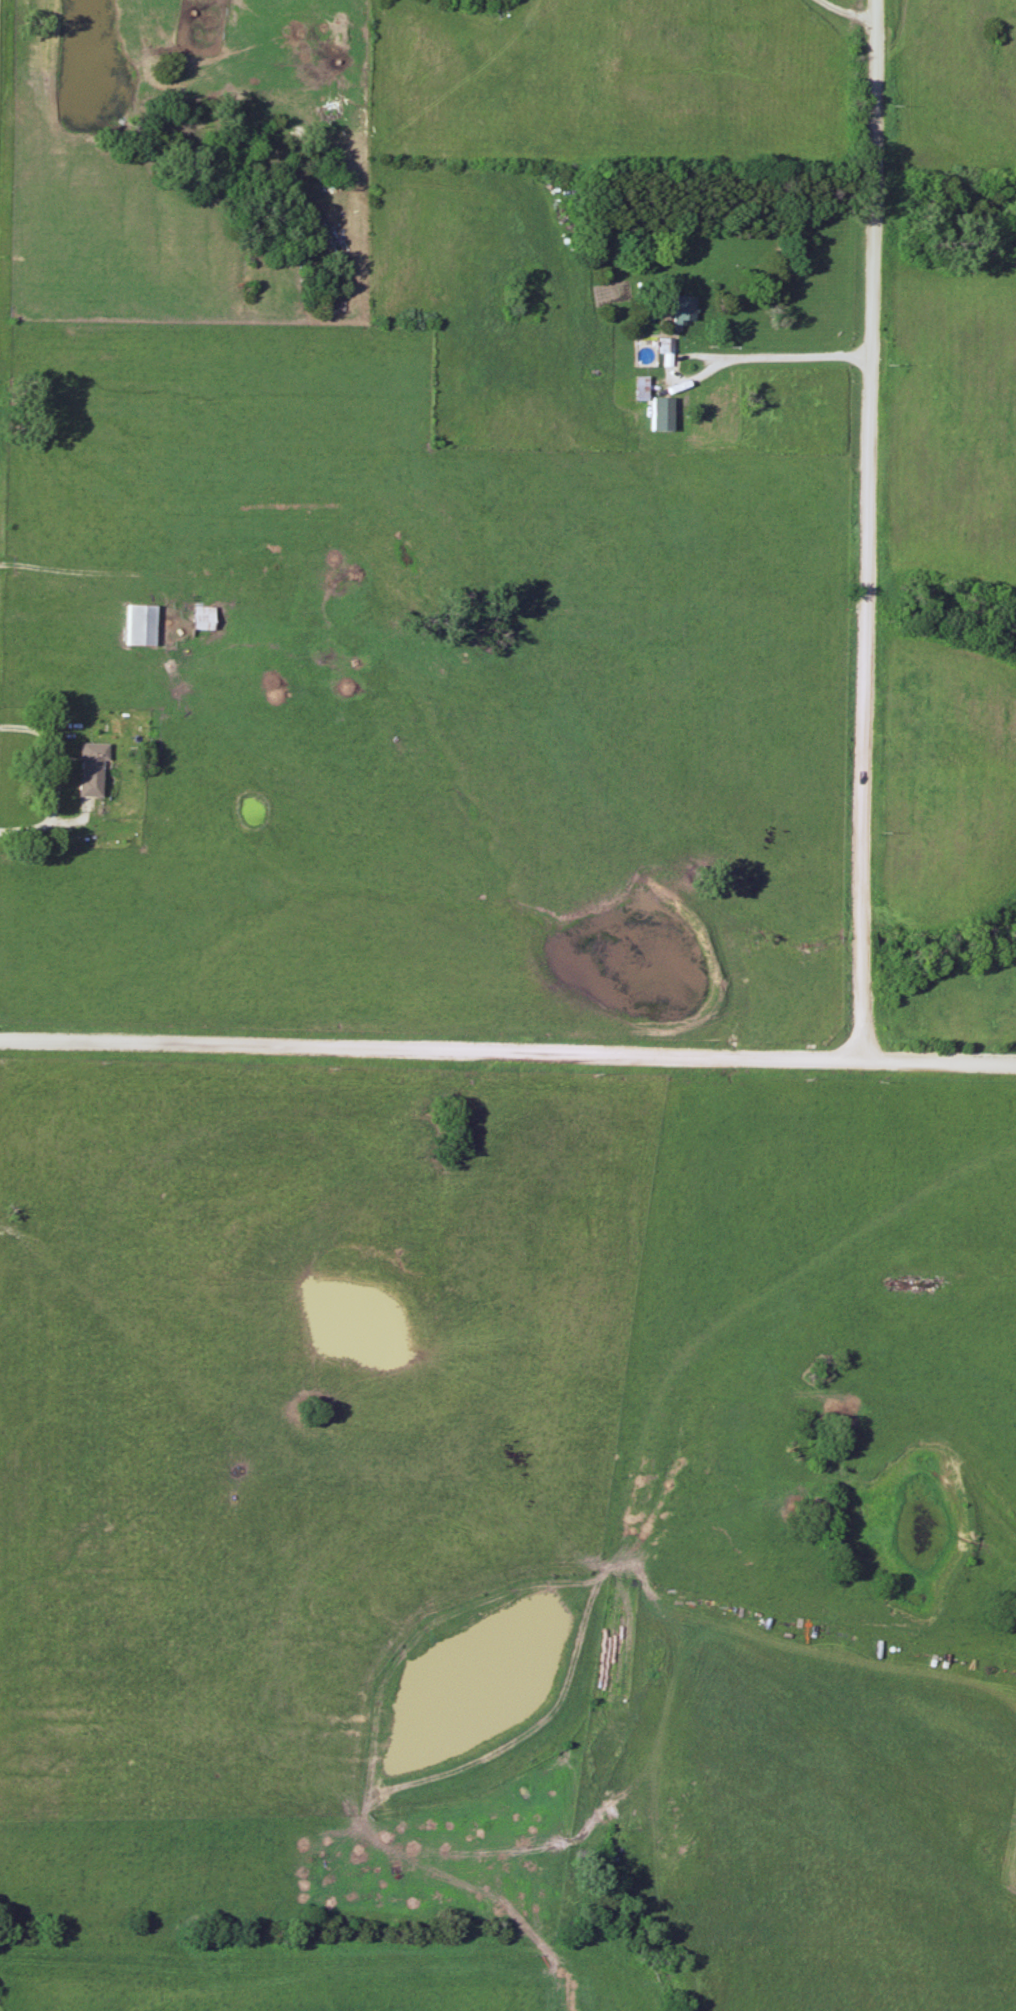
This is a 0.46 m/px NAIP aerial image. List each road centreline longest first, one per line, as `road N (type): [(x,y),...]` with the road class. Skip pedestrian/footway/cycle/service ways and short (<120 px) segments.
road 1 (residential): [(860,1064),(878,0)]
road 2 (residential): [(0,1040),(1015,1068)]

